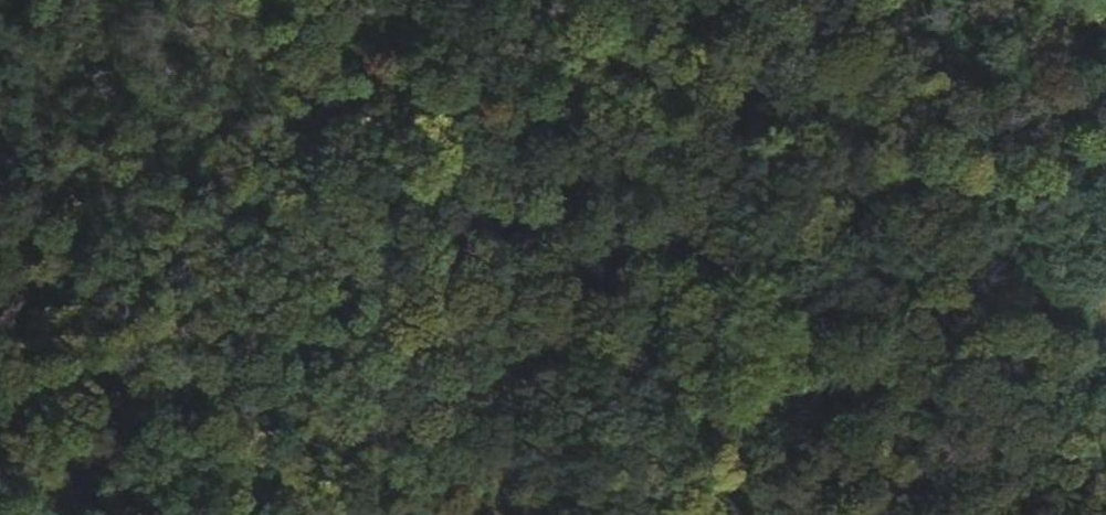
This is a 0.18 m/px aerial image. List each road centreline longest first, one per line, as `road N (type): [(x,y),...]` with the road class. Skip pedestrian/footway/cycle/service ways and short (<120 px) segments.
road 1 (track): [(968,0),(990,127),(1105,348)]

